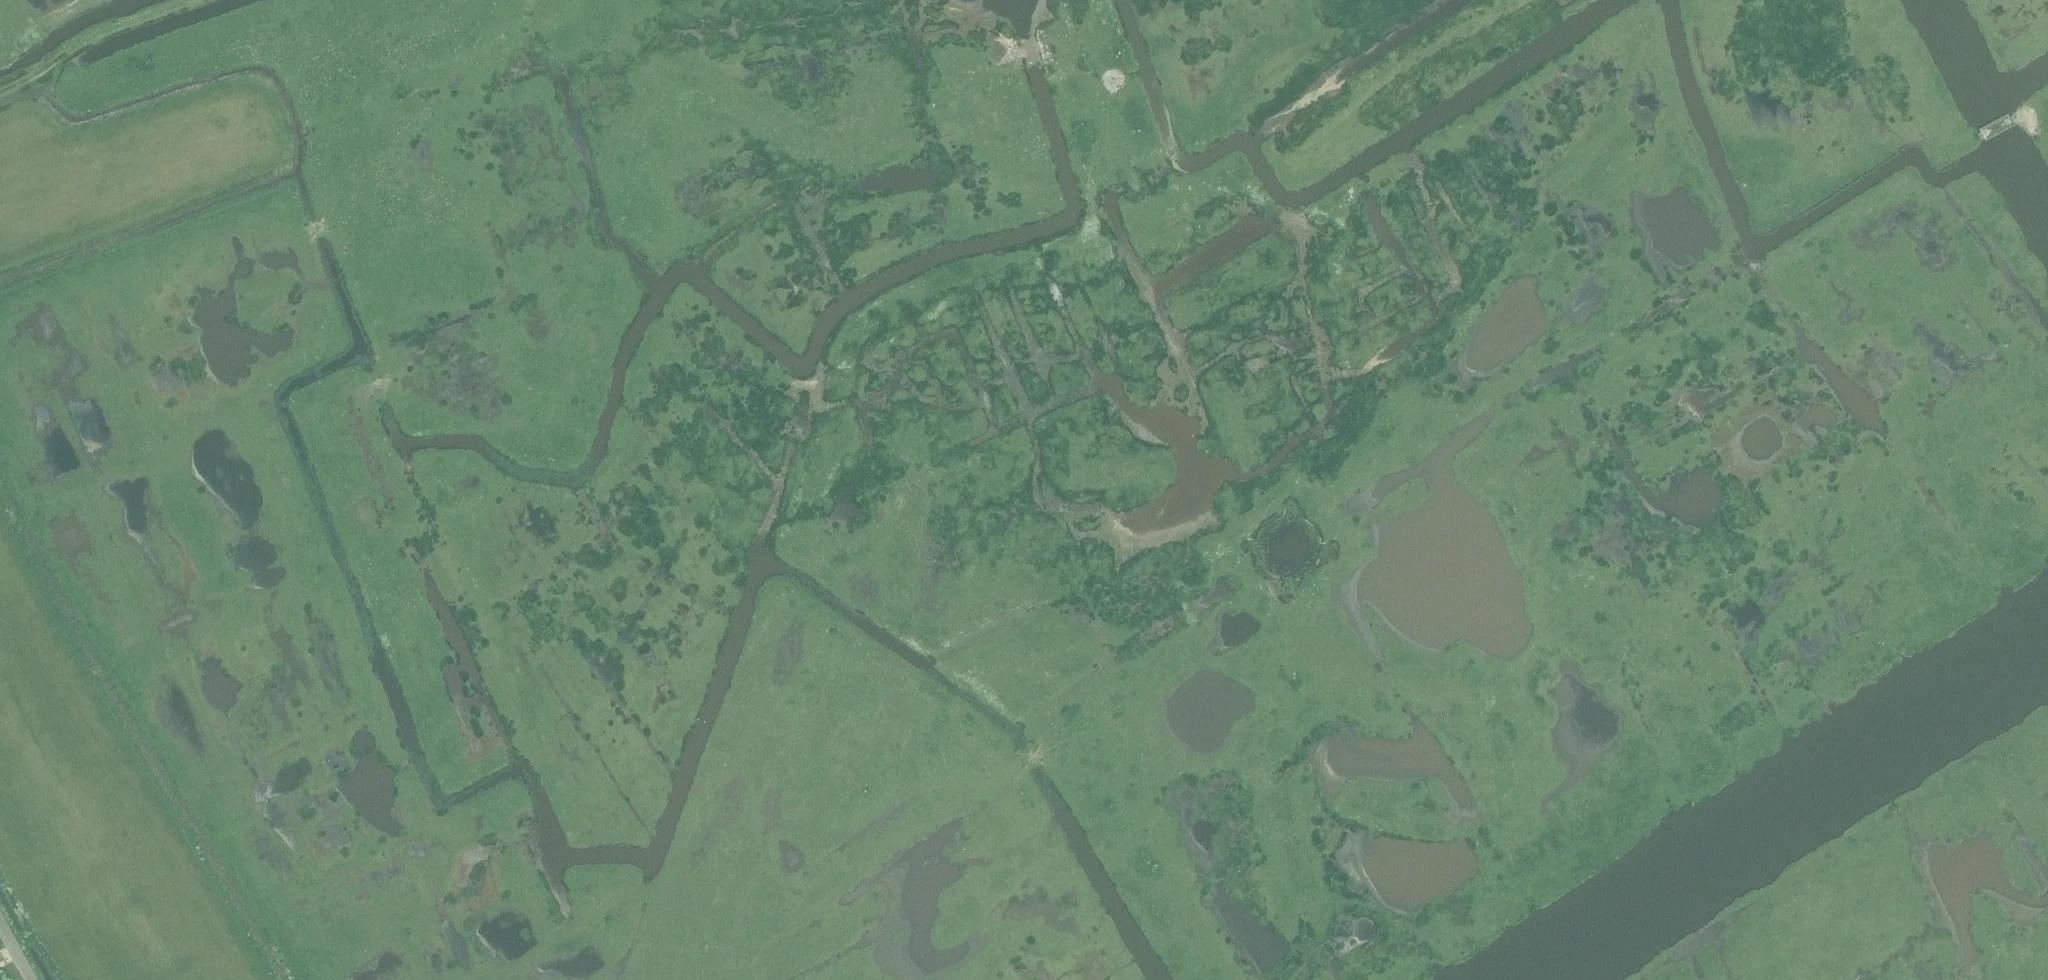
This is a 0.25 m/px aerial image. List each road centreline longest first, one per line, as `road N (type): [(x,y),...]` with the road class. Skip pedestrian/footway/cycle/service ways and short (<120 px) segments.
road 1 (track): [(0,96),(87,44),(202,0)]

